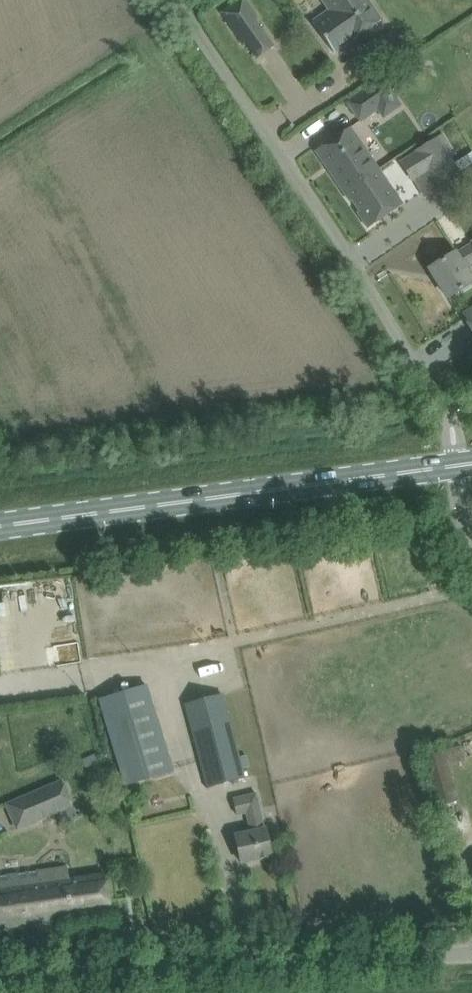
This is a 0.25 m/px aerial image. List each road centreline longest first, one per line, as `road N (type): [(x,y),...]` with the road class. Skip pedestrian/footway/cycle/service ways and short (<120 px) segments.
road 1 (unclassified): [(456,467),(442,398),(178,0)]
road 2 (unclassified): [(0,981),(471,950)]
road 3 (primary): [(456,467),(0,527)]

